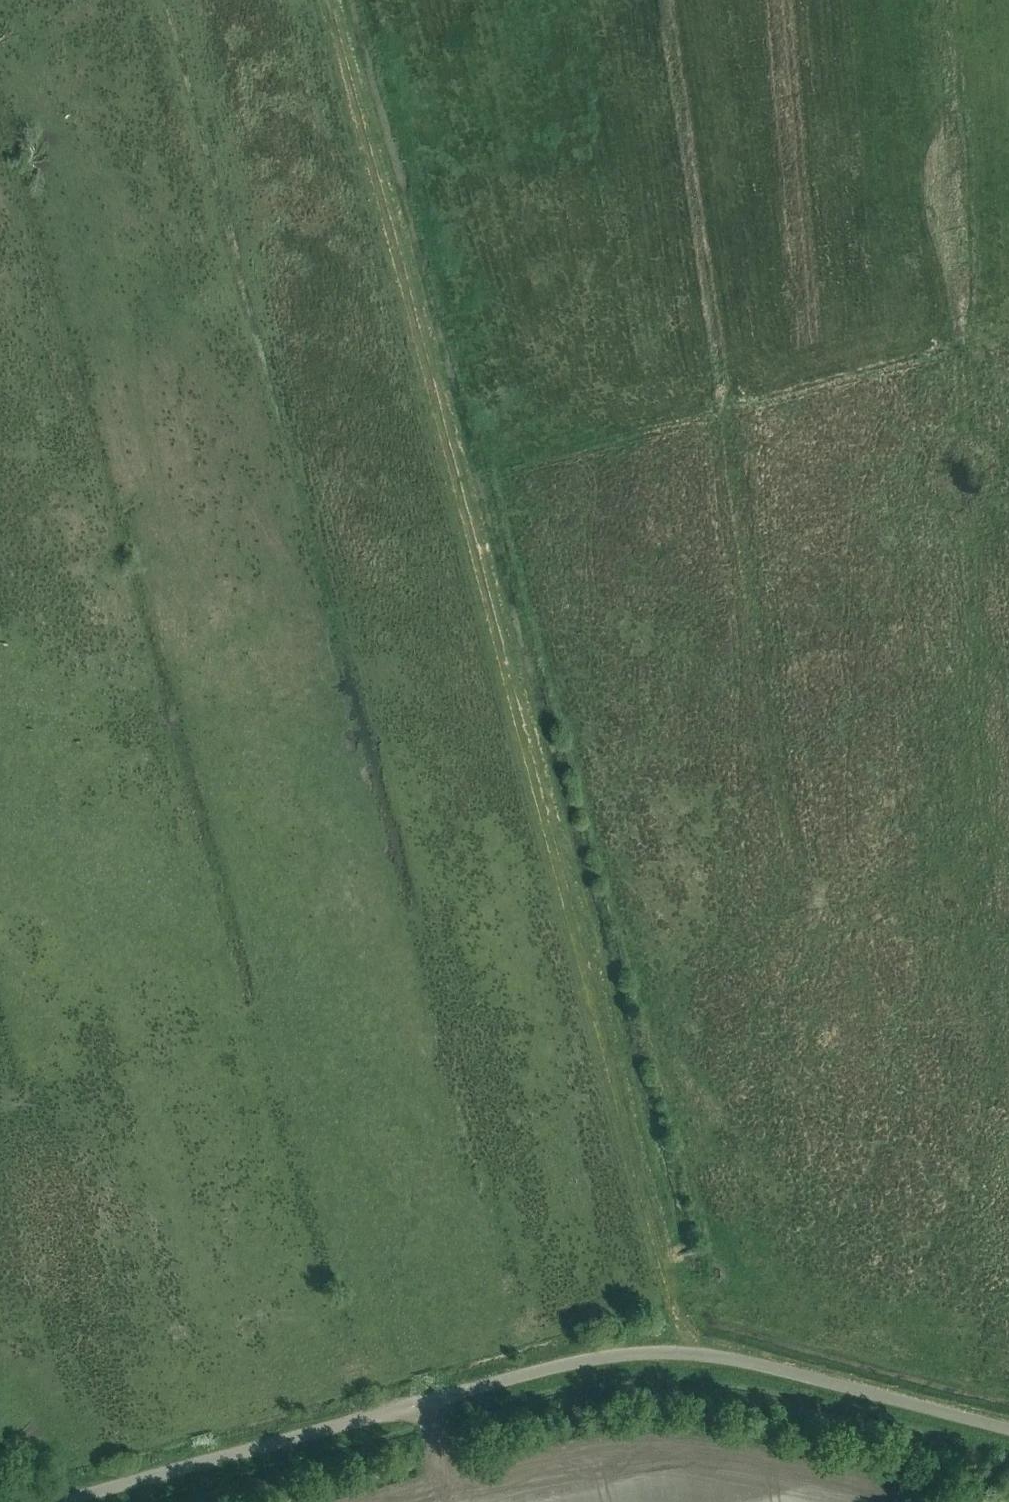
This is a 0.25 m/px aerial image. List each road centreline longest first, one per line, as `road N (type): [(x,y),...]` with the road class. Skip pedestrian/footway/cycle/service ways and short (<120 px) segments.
road 1 (unclassified): [(51,1501),(623,1353),(737,1360),(1008,1431)]

